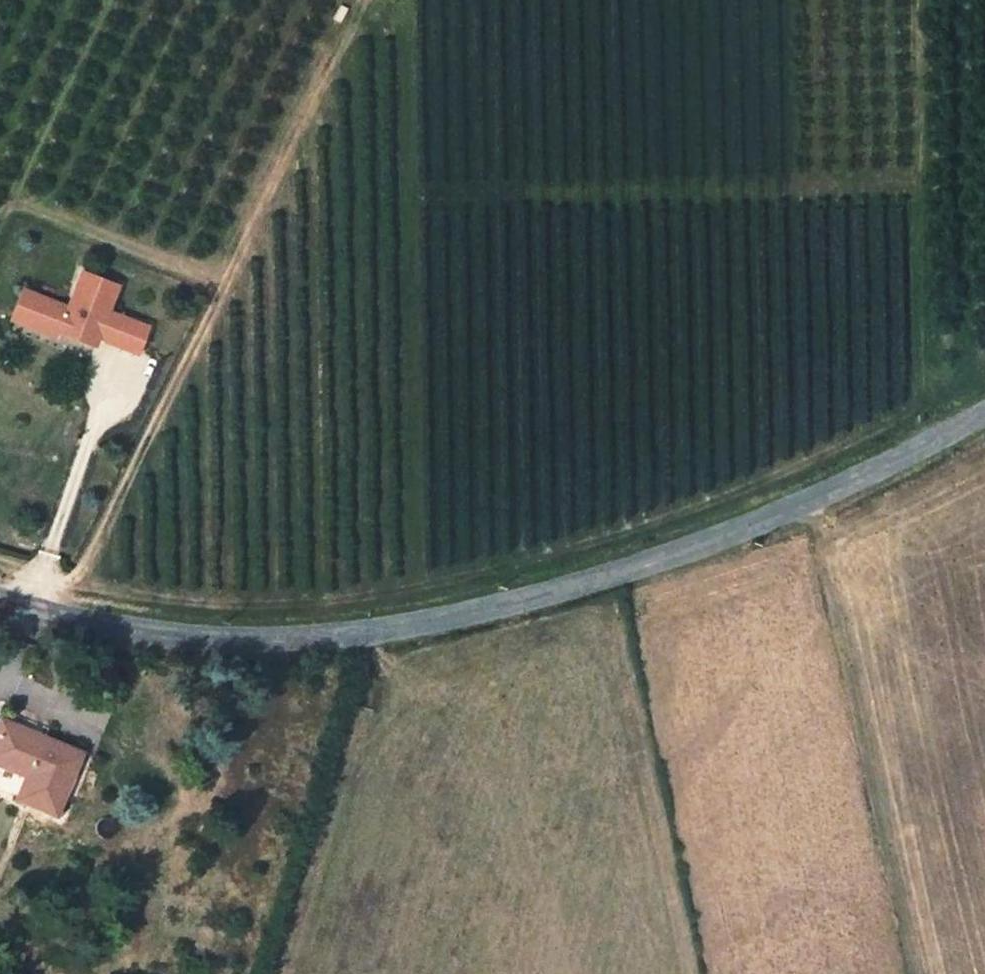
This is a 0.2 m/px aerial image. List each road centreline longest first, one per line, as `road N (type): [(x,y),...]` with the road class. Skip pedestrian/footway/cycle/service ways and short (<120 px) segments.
road 1 (unclassified): [(0,600),(87,623),(309,637),(586,590),(876,472),(984,417)]

